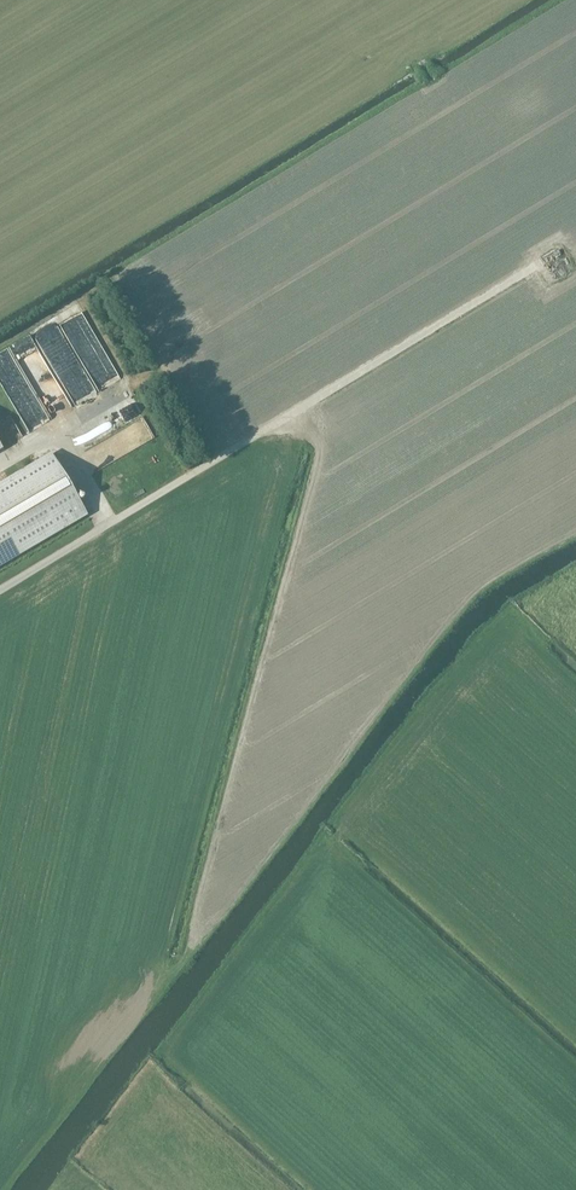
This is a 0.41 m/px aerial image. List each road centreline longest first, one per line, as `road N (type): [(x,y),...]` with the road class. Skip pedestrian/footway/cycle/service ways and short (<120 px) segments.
road 1 (track): [(432,82),(531,270)]

